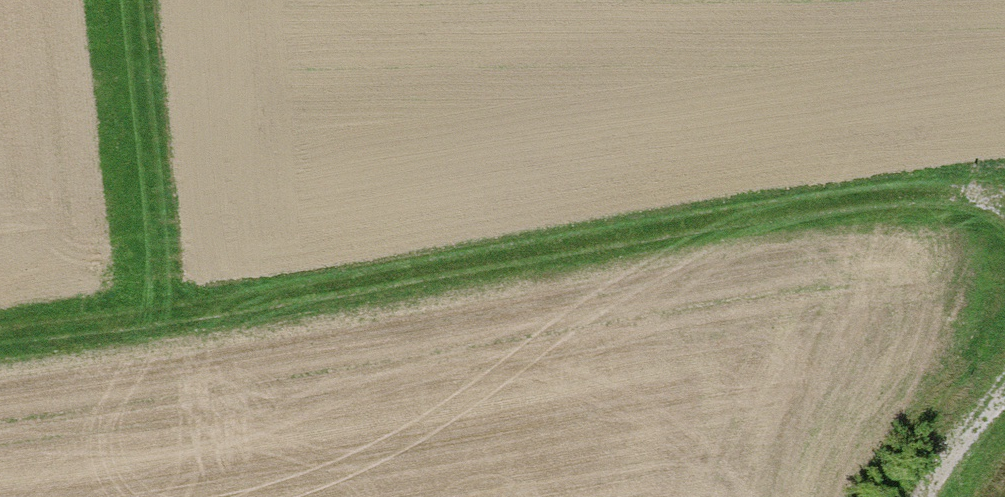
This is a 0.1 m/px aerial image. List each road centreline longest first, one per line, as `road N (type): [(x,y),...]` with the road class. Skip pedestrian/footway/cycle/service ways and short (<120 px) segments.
road 1 (track): [(0,322),(927,194),(993,204),(1004,213)]
road 2 (track): [(125,0),(155,301)]
road 3 (track): [(1004,395),(928,496)]

